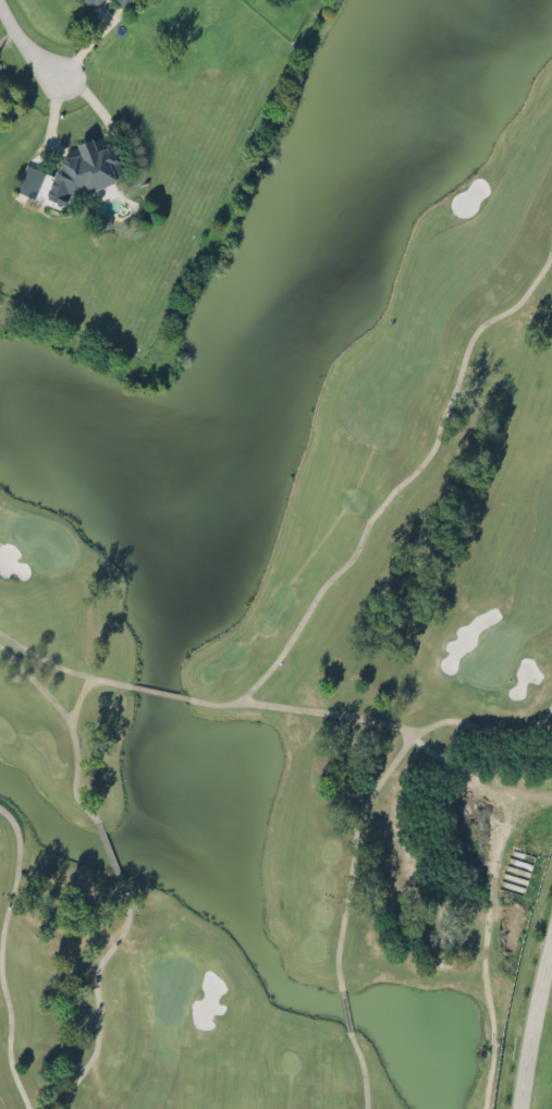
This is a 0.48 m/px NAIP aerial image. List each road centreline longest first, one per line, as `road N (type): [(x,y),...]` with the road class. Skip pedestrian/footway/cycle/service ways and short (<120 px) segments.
road 1 (primary): [(551,941),(520,1108)]

